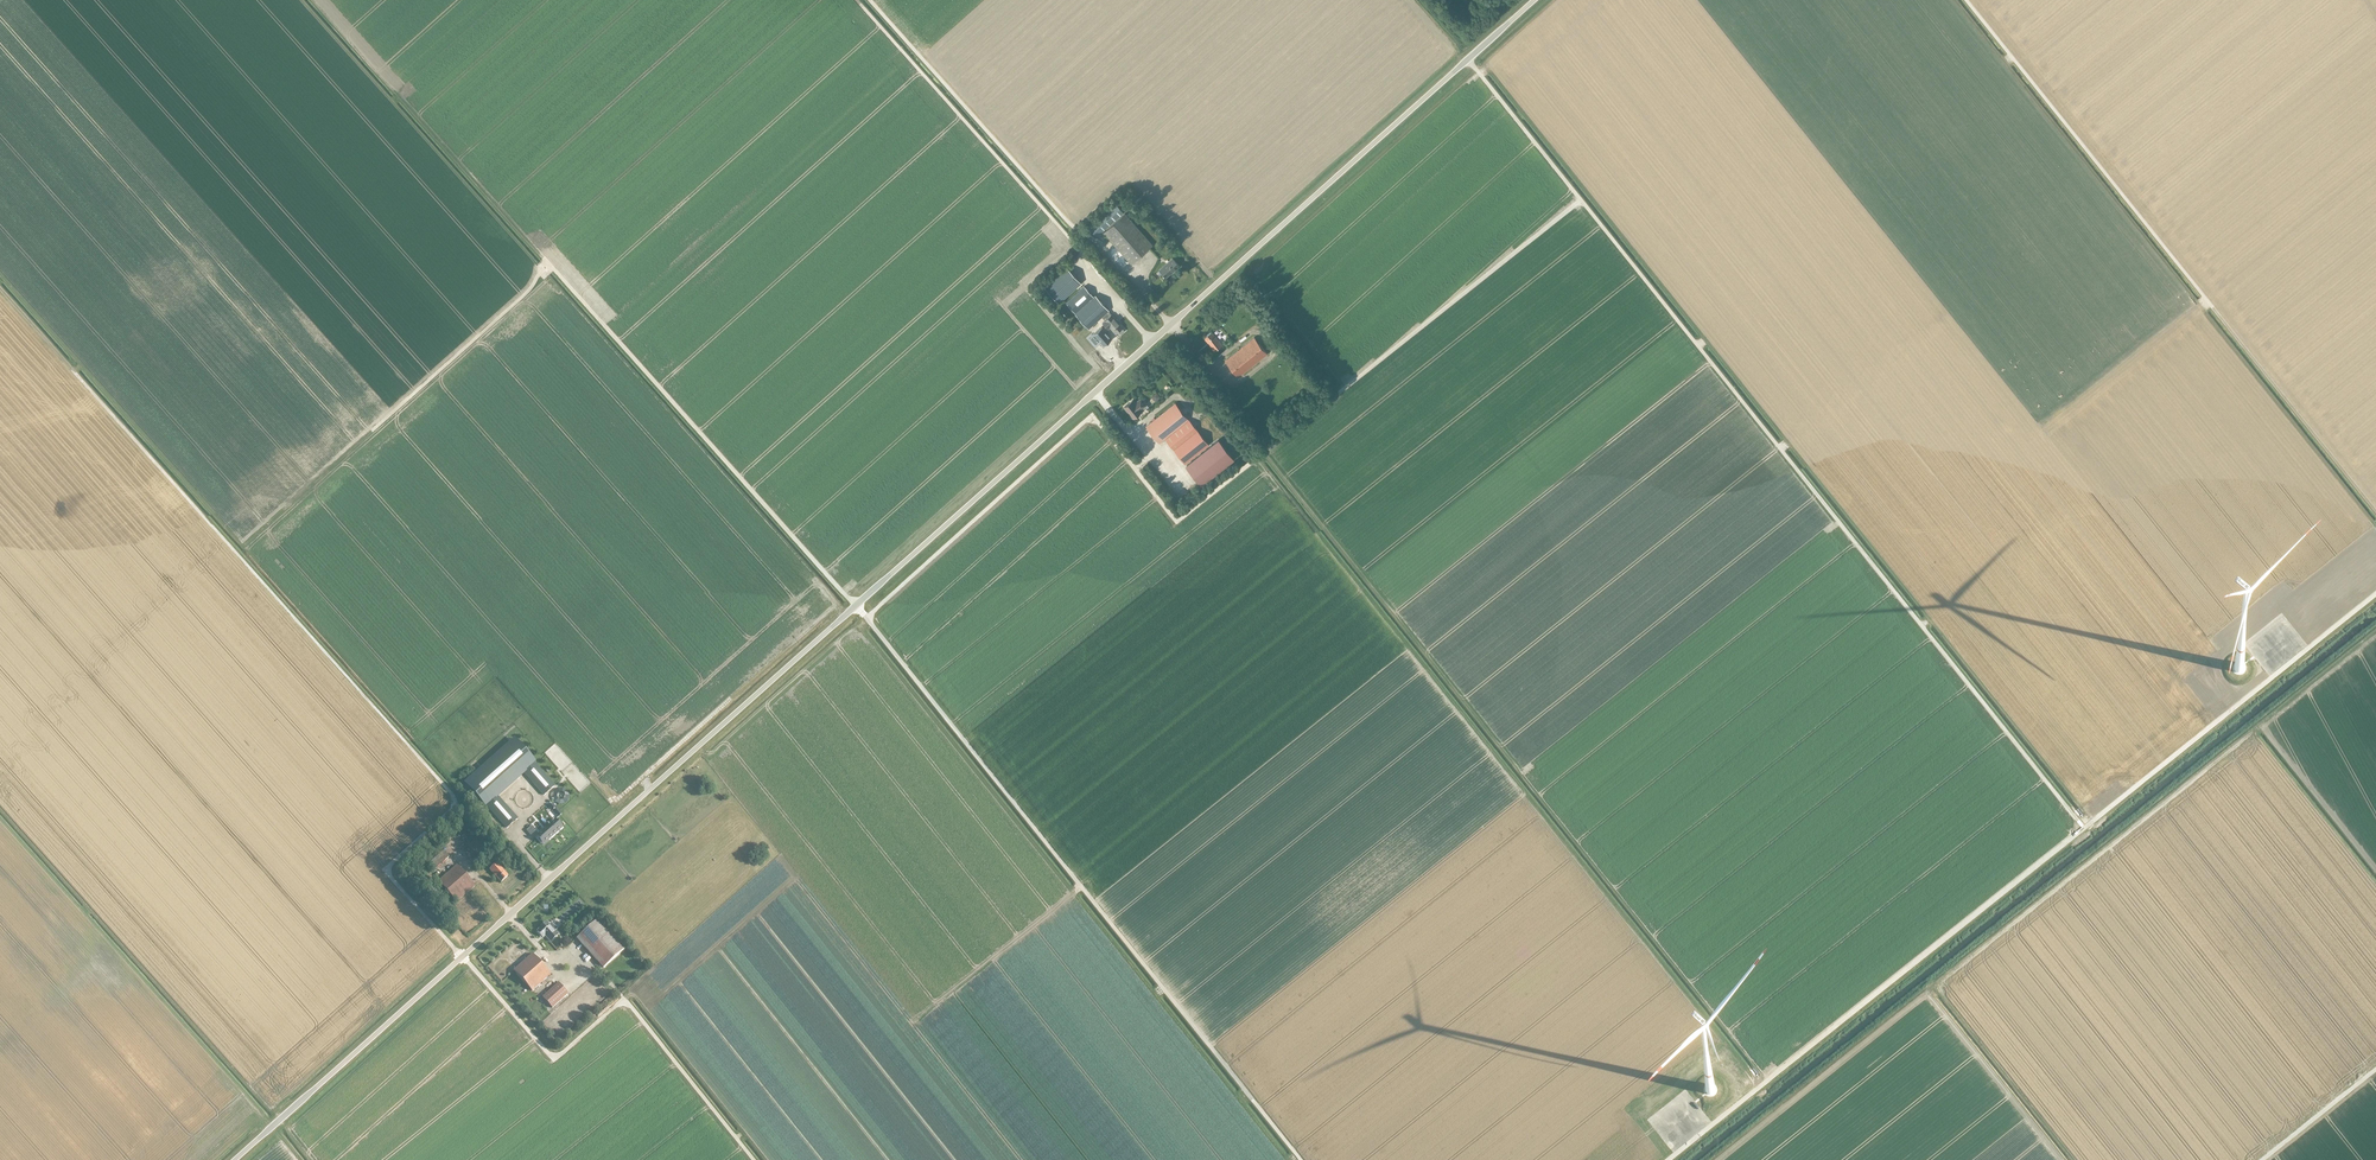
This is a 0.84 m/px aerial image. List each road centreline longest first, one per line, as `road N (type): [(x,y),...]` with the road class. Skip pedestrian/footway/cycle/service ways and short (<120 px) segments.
road 1 (track): [(1471,56),(2084,828)]
road 2 (track): [(865,618),(1092,415),(1177,521),(1581,200)]
road 3 (unclassified): [(855,606),(1534,0)]
road 4 (track): [(0,289),(452,795),(453,810),(386,871),(462,956)]
road 5 (unclassified): [(235,1159),(855,606)]
road 6 (unclassified): [(1300,1159),(855,606)]
road 7 (track): [(1967,0),(2375,511)]

